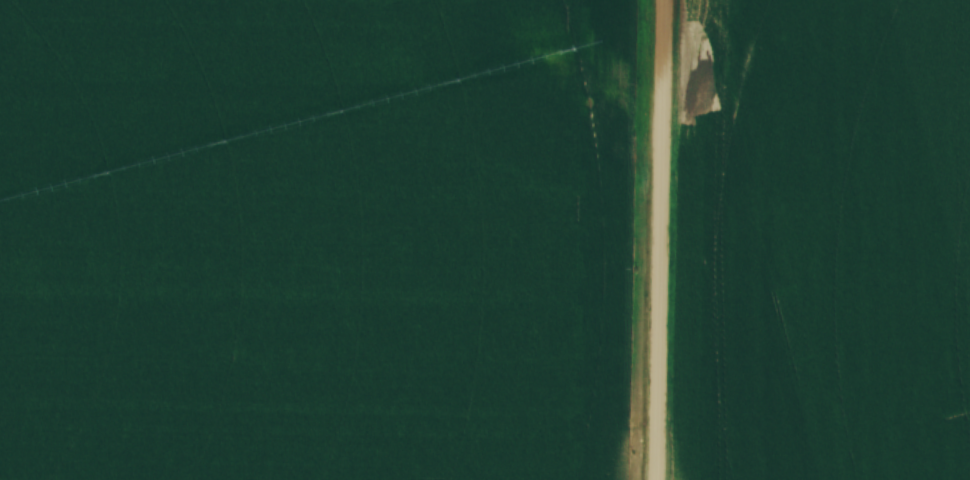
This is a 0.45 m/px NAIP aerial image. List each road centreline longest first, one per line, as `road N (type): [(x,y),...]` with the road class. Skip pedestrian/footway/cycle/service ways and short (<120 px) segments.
road 1 (residential): [(655,479),(664,0)]

